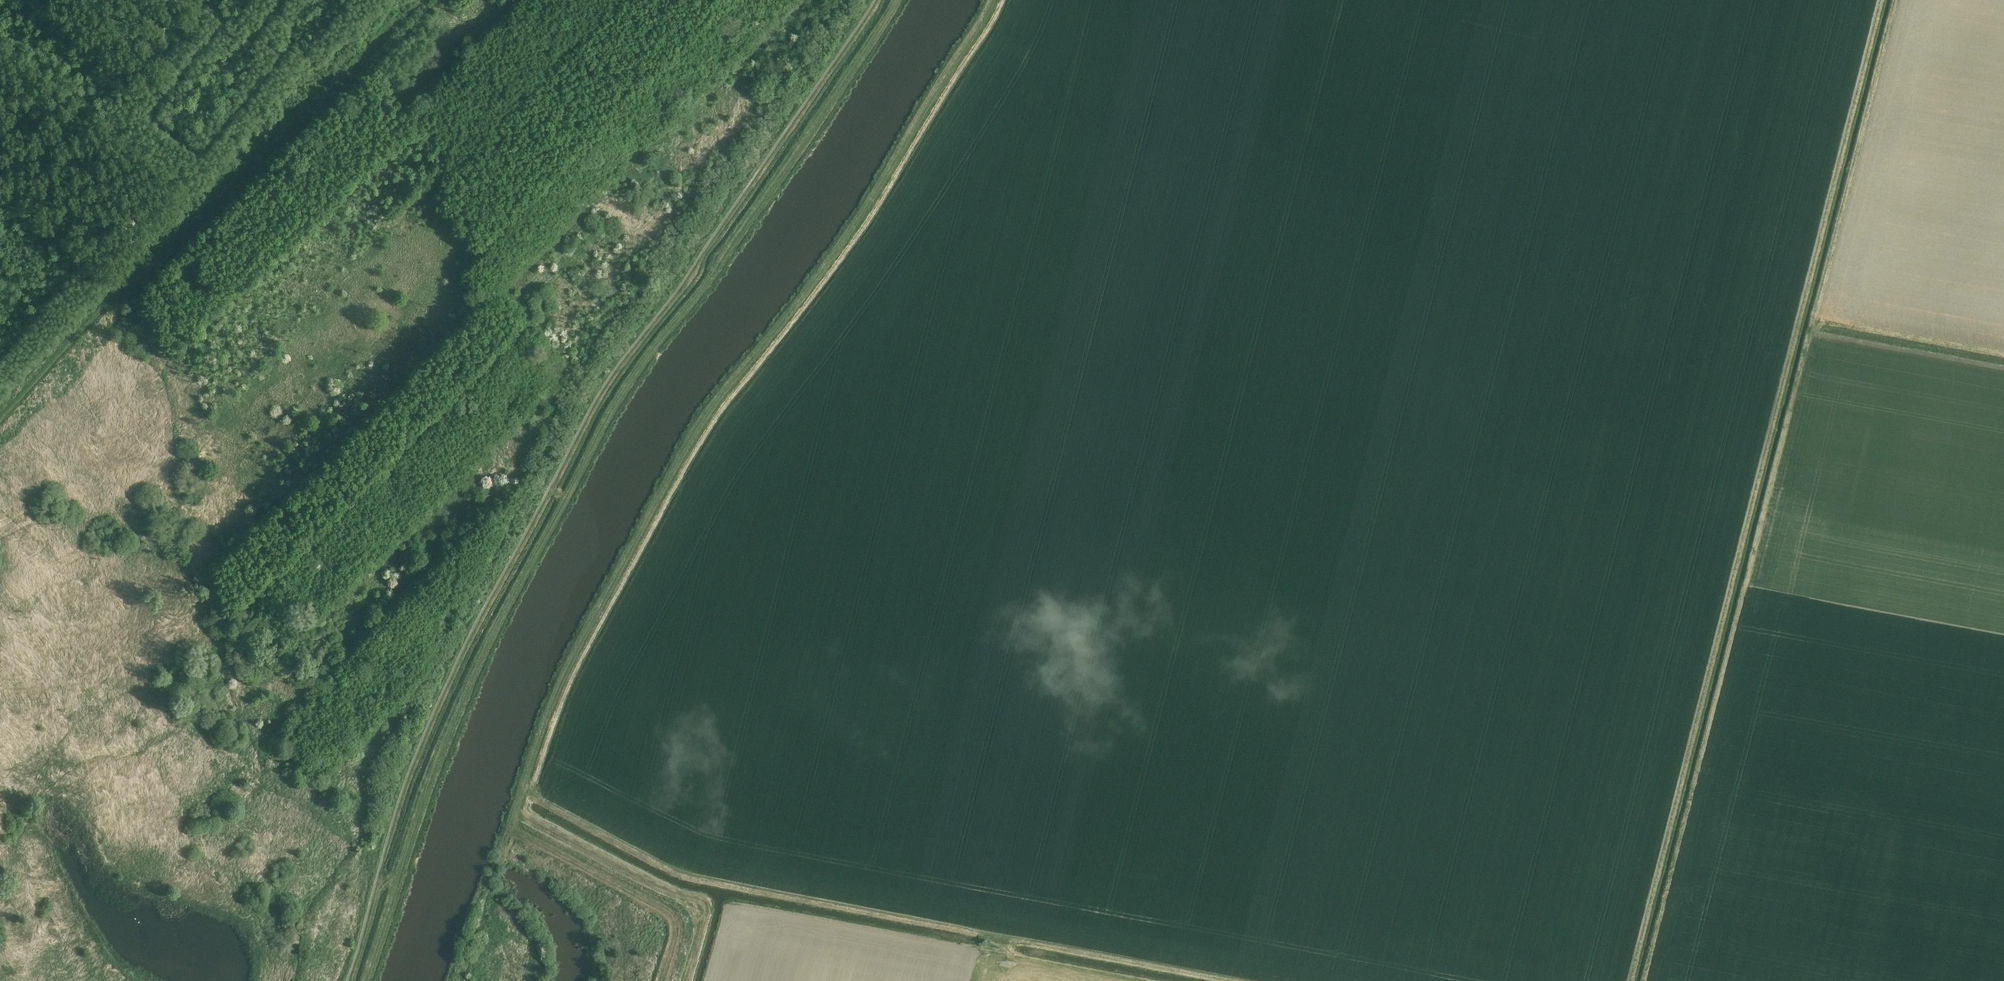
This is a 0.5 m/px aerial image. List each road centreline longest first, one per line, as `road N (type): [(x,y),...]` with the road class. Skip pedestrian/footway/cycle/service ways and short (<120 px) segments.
road 1 (track): [(0,426),(426,0)]

